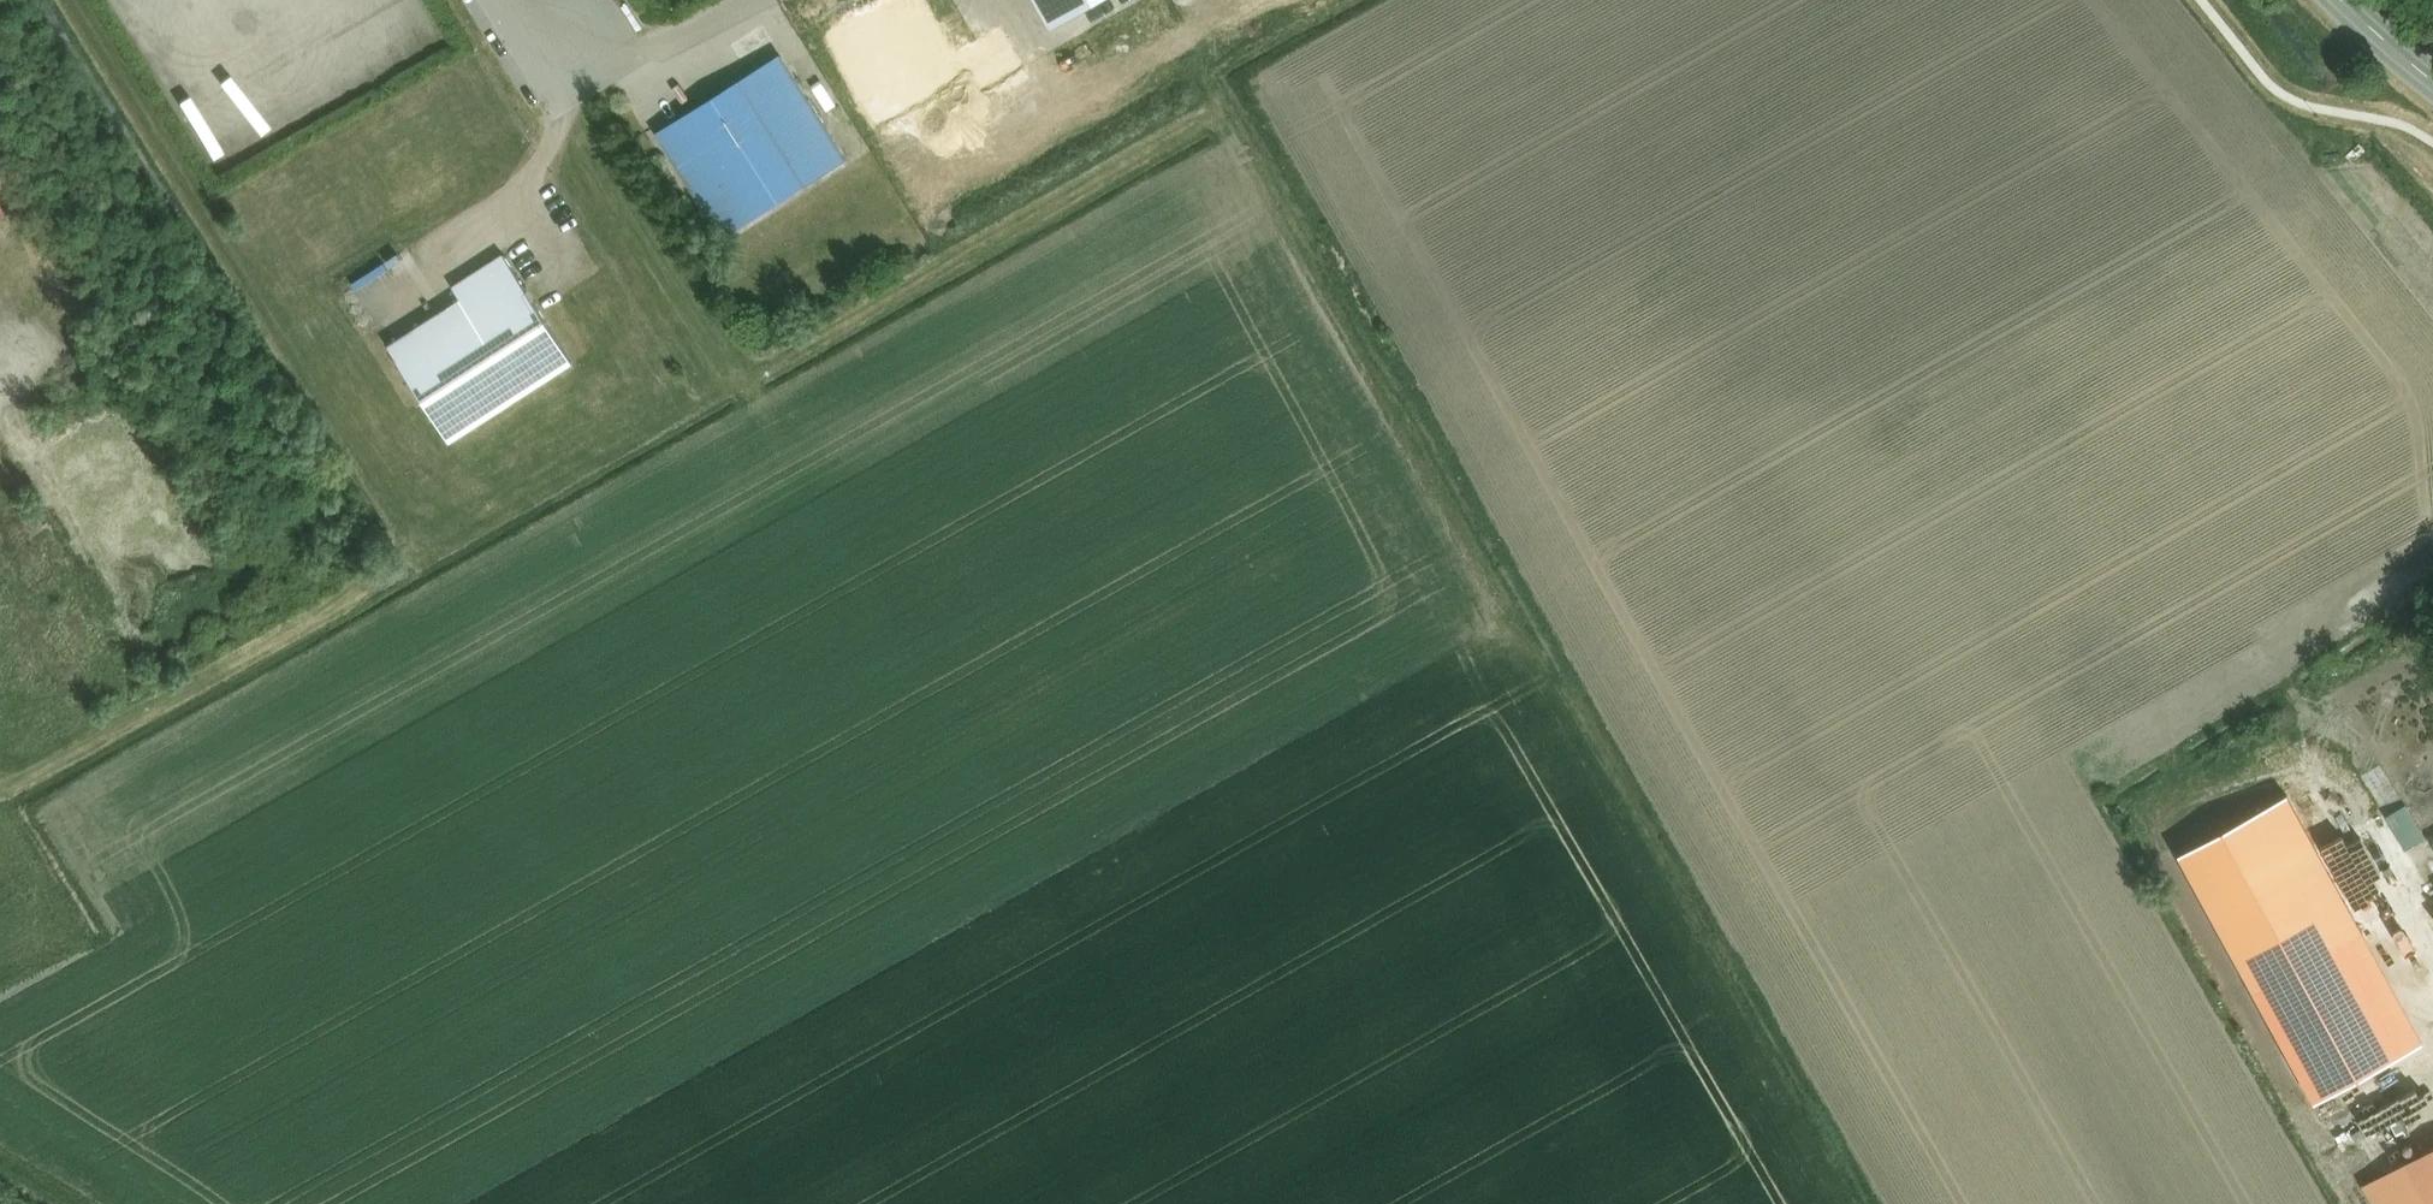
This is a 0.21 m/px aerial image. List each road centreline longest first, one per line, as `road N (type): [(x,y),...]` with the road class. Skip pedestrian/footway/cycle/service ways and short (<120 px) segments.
road 1 (tertiary): [(2341,0),(2432,82)]

